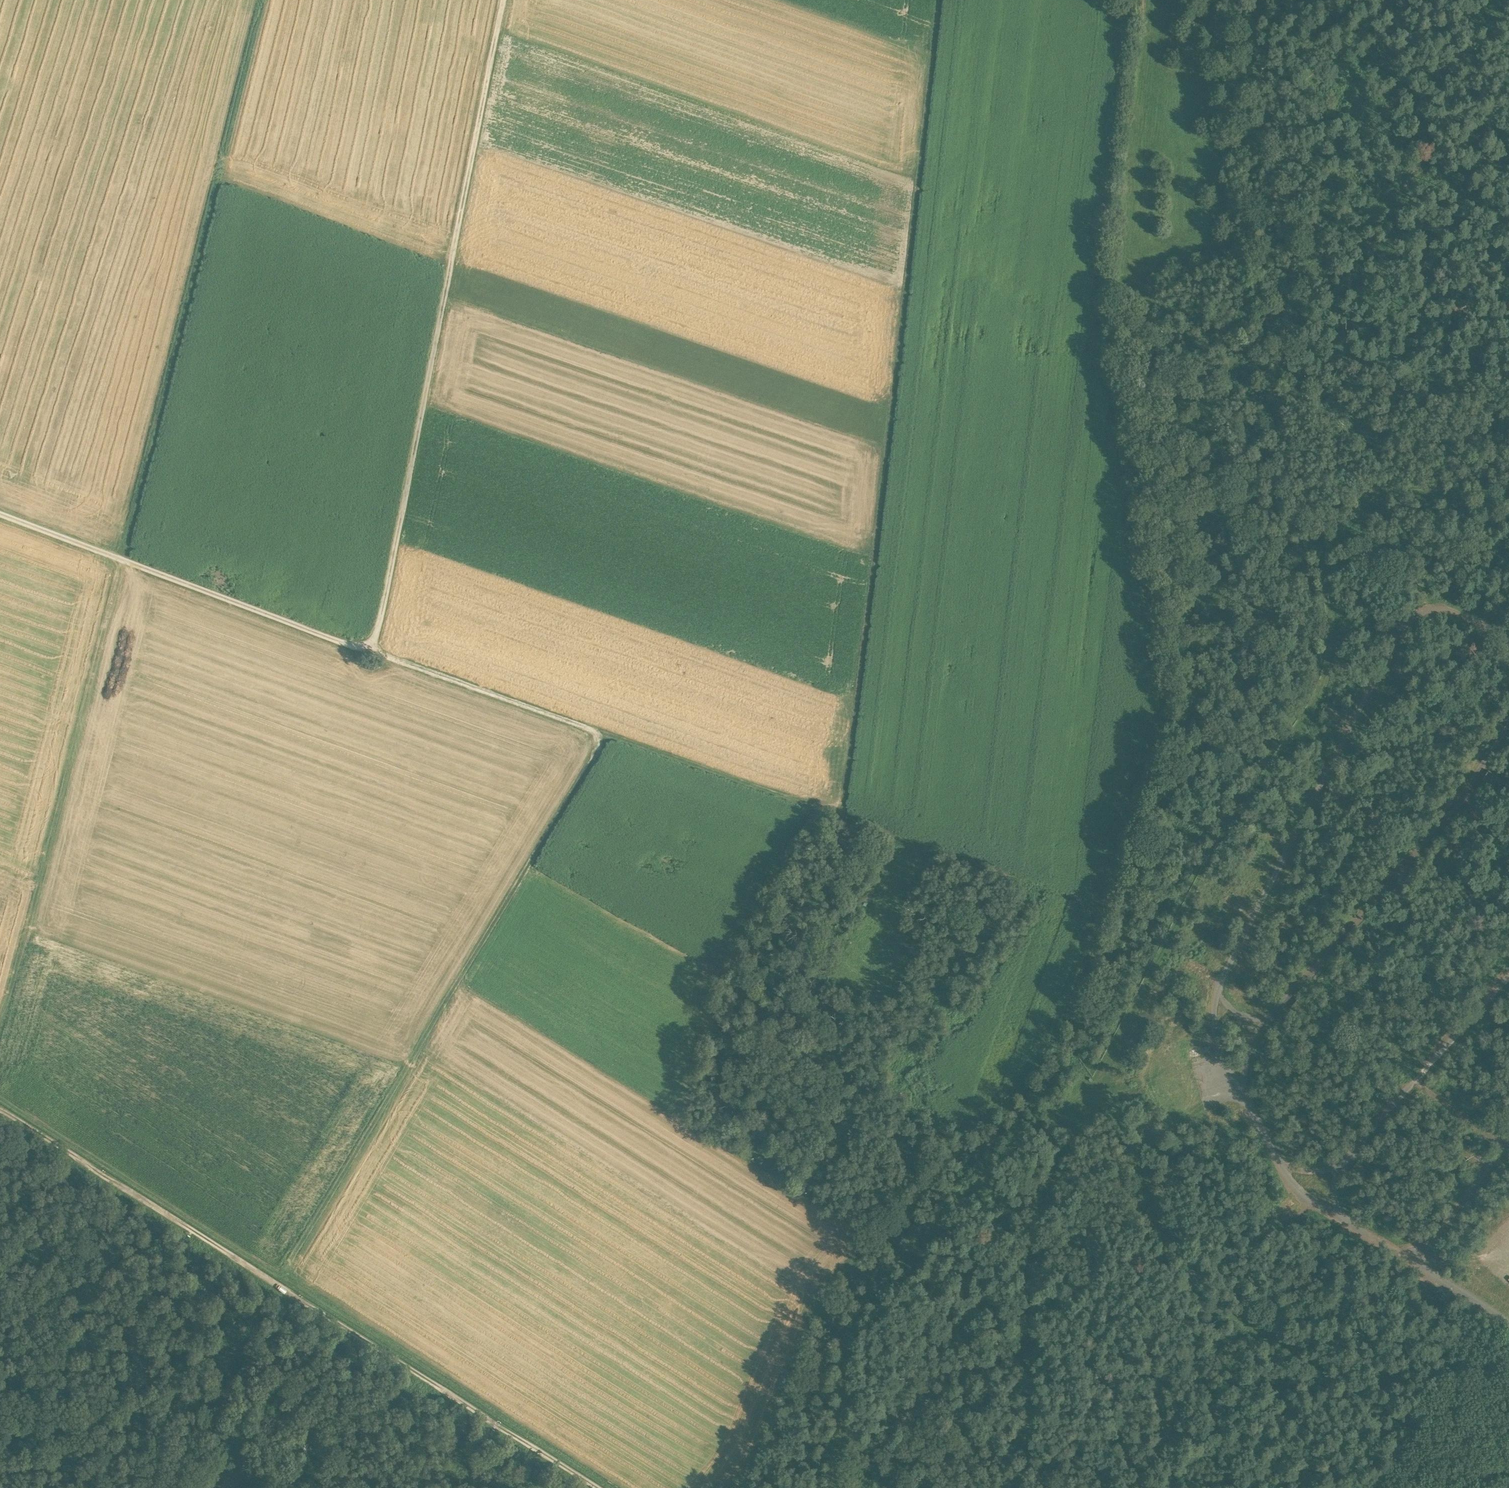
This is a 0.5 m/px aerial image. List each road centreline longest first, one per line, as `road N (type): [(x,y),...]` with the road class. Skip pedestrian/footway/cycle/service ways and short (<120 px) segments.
road 1 (track): [(1063,1044),(1182,729),(1181,681),(1106,319),(1138,0)]
road 2 (track): [(268,0),(0,1024)]
road 3 (track): [(1508,1327),(1301,1192),(1224,1060),(1215,1028),(1223,972),(1402,628),(1433,609),(1460,612),(1508,639)]
road 4 (track): [(947,0),(890,502),(846,793),(831,815)]
road 5 (track): [(0,1097),(612,1487)]
road 6 (track): [(506,0),(425,437),(372,652)]
road 7 (track): [(604,735),(551,846),(279,1277)]
road 8 (track): [(748,1487),(828,1293),(1063,1044)]
road 9 (track): [(831,815),(372,652)]
road 10 (track): [(1238,1087),(1270,1018),(1462,794),(1508,725)]
road 11 (track): [(372,652),(0,514)]
road 12 (track): [(1281,1166),(1321,1171),(1344,1163),(1508,975)]
road 13 (track): [(1106,915),(831,815)]
road 14 (track): [(1380,0),(1446,123),(1508,189)]
road 15 (track): [(1390,0),(1242,134)]
road 16 (track): [(1503,1150),(1415,1263)]

